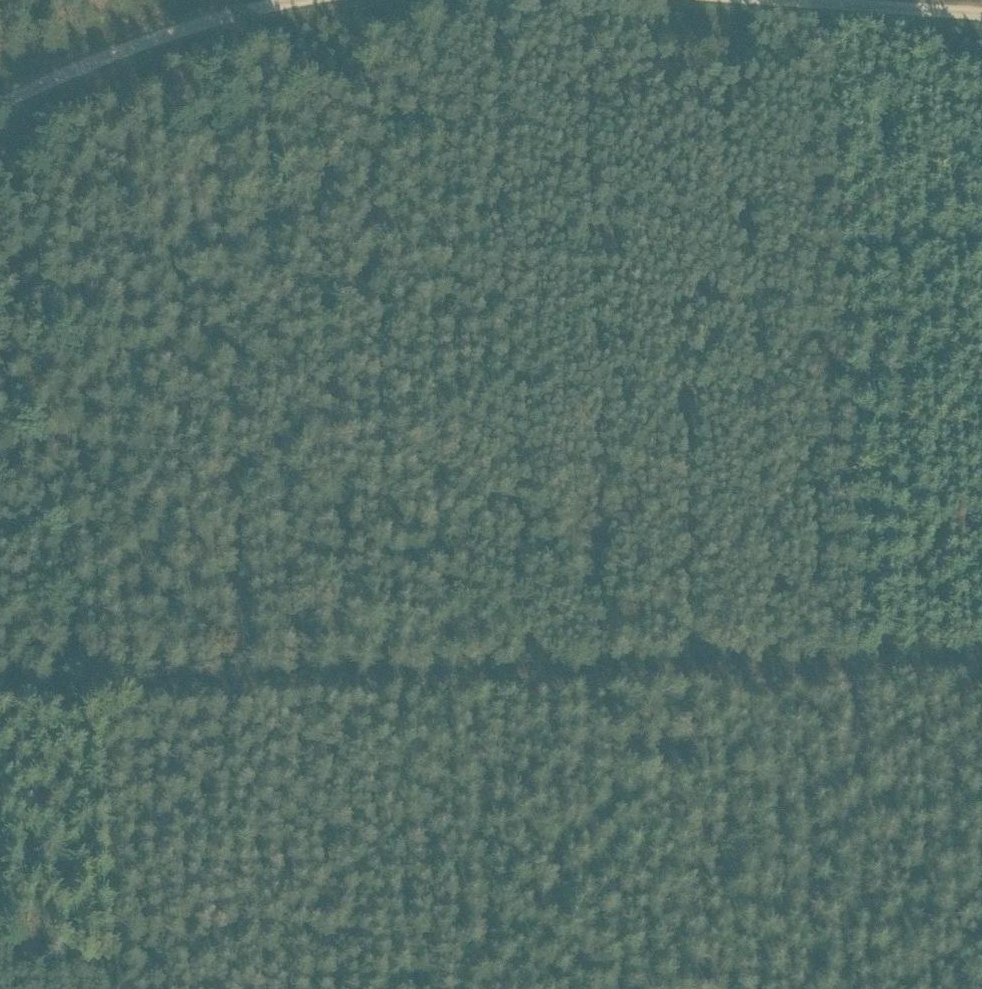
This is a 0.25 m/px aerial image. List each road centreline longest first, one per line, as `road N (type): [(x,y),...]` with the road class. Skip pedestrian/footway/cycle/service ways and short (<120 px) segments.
road 1 (track): [(0,100),(66,61),(268,0)]
road 2 (track): [(246,0),(245,6),(0,0)]

